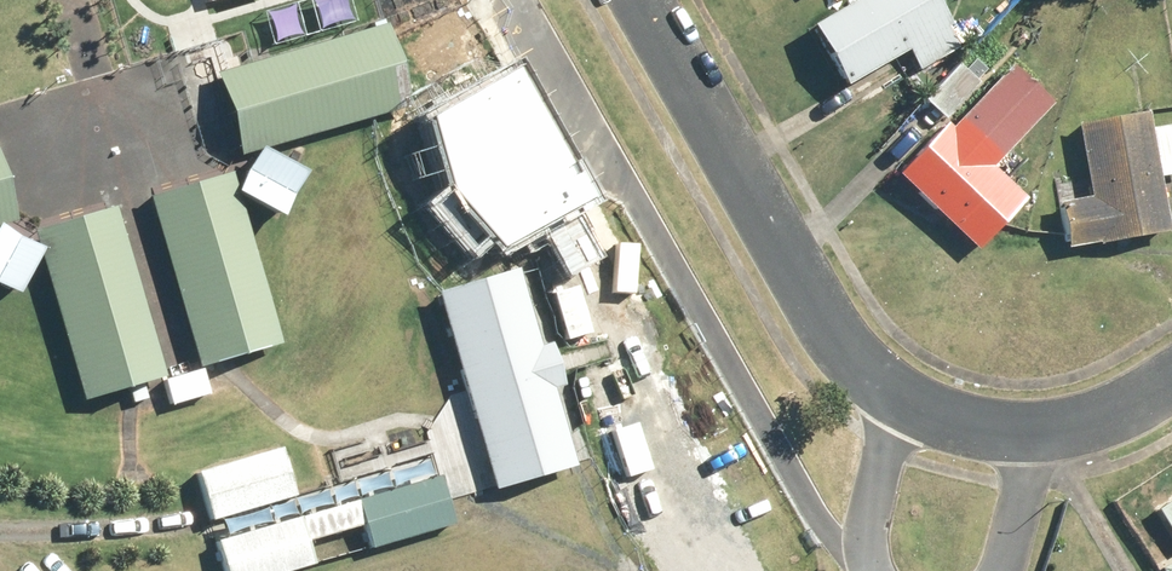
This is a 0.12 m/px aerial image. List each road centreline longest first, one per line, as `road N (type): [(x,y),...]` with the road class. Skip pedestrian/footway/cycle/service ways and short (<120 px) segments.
road 1 (residential): [(891,394),(852,351),(644,0)]
road 2 (residential): [(872,570),(864,531),(891,394)]
road 3 (residential): [(1039,436),(891,394)]
road 4 (residential): [(1171,393),(1096,429),(1039,436)]
road 5 (residential): [(1039,436),(1005,570)]

